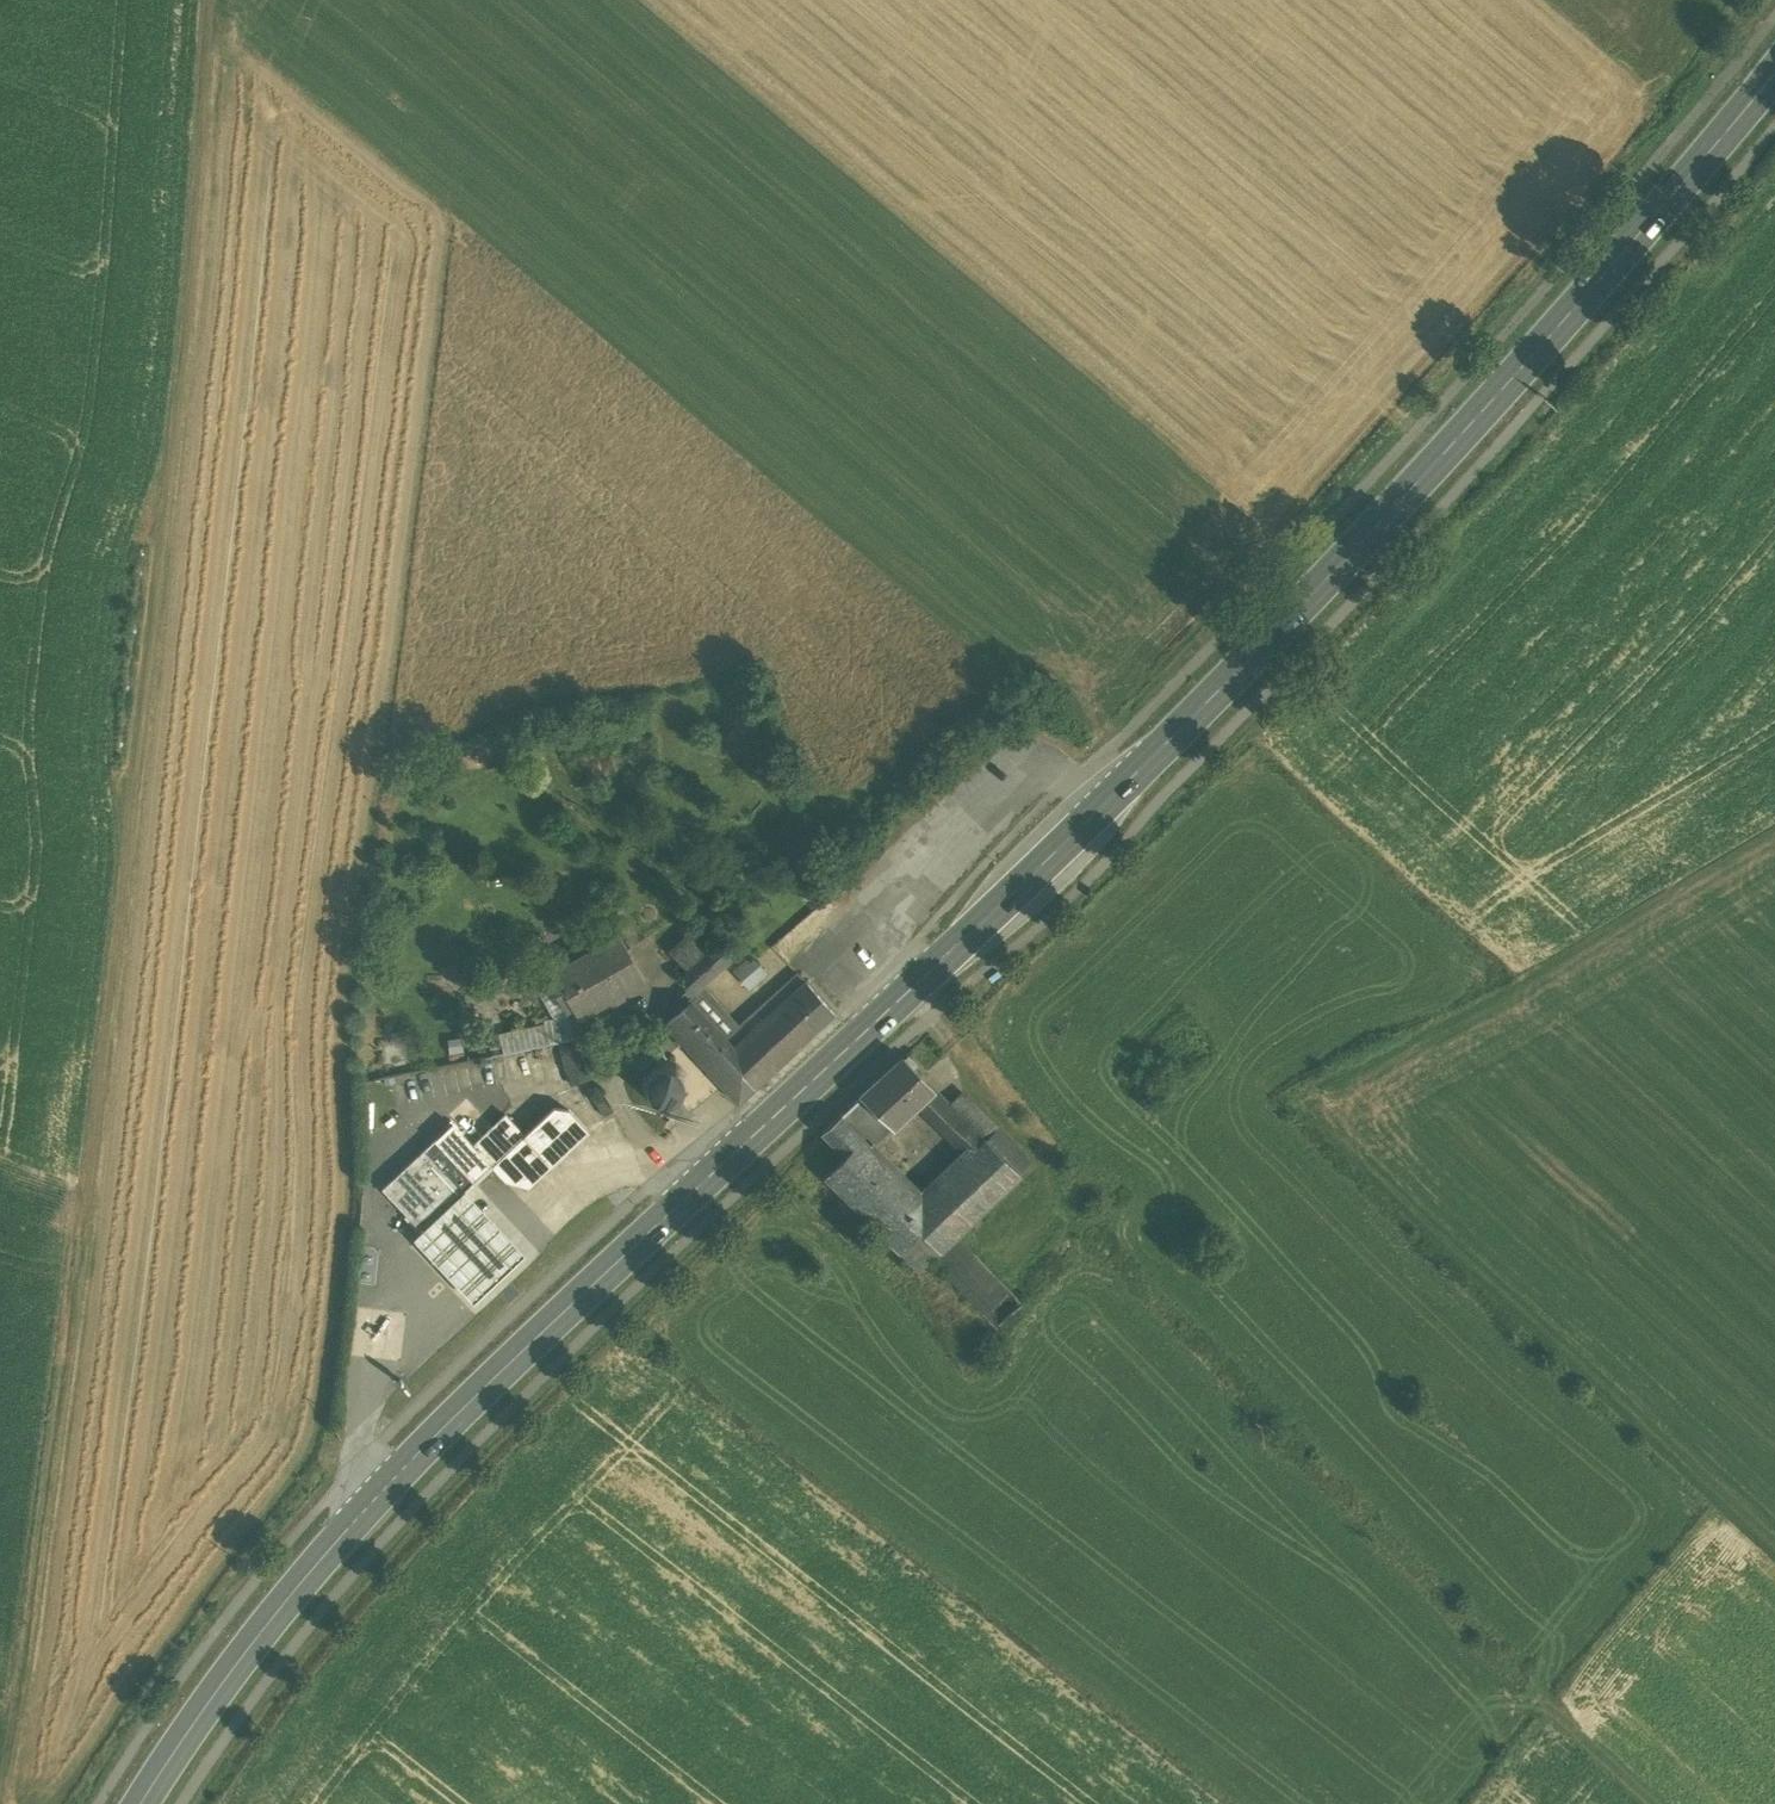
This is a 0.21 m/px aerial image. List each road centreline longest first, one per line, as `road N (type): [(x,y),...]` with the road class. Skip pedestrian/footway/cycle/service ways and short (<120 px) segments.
road 1 (primary): [(141,1803),(299,1584),(379,1494),(1261,650),(1614,263),(1774,72)]
road 2 (track): [(212,0),(186,329),(120,935),(2,1803)]

